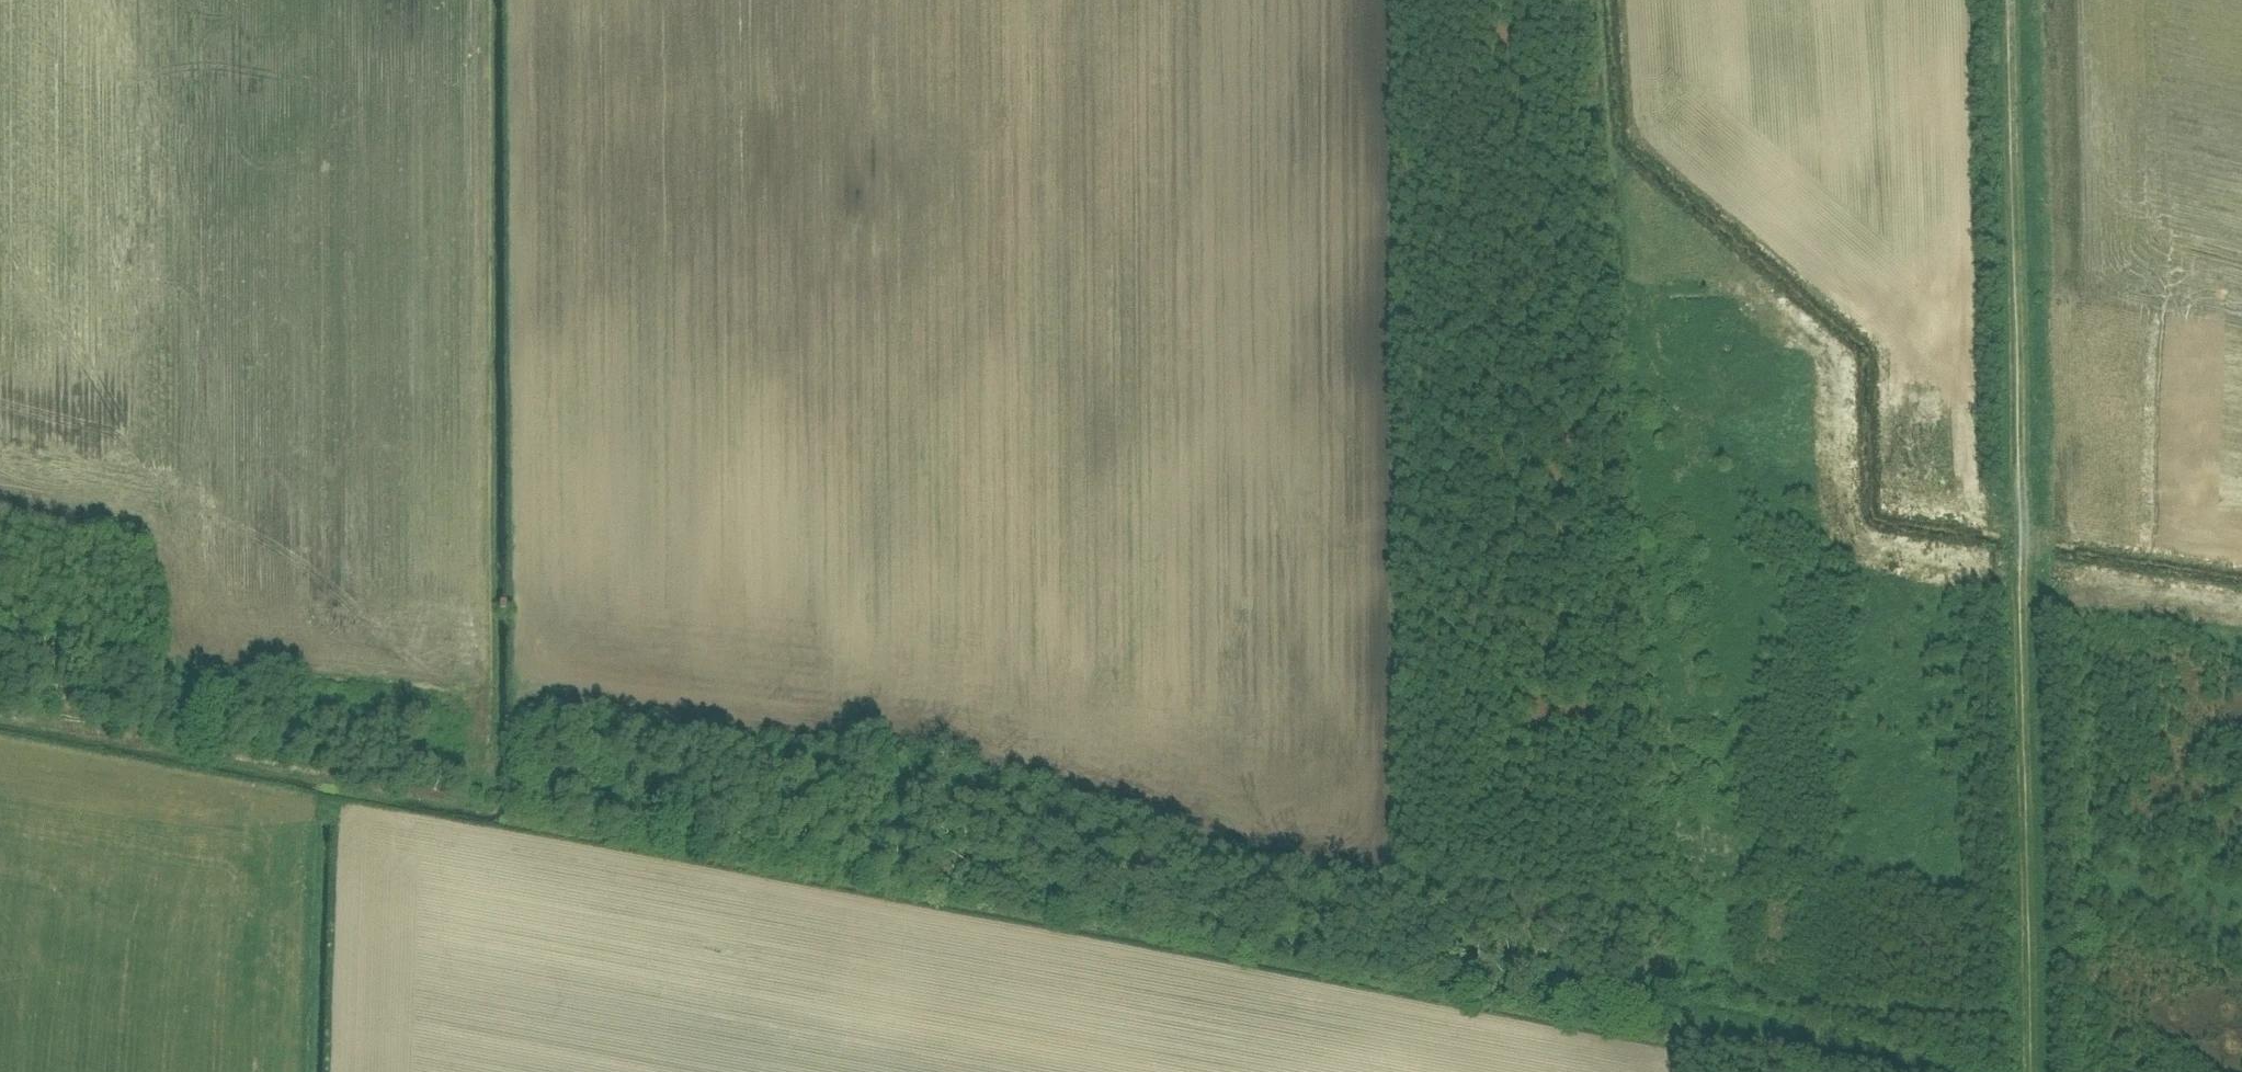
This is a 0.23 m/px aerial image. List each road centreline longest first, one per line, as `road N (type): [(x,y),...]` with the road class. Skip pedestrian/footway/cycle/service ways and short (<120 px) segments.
road 1 (track): [(2034,1071),(2005,0)]

